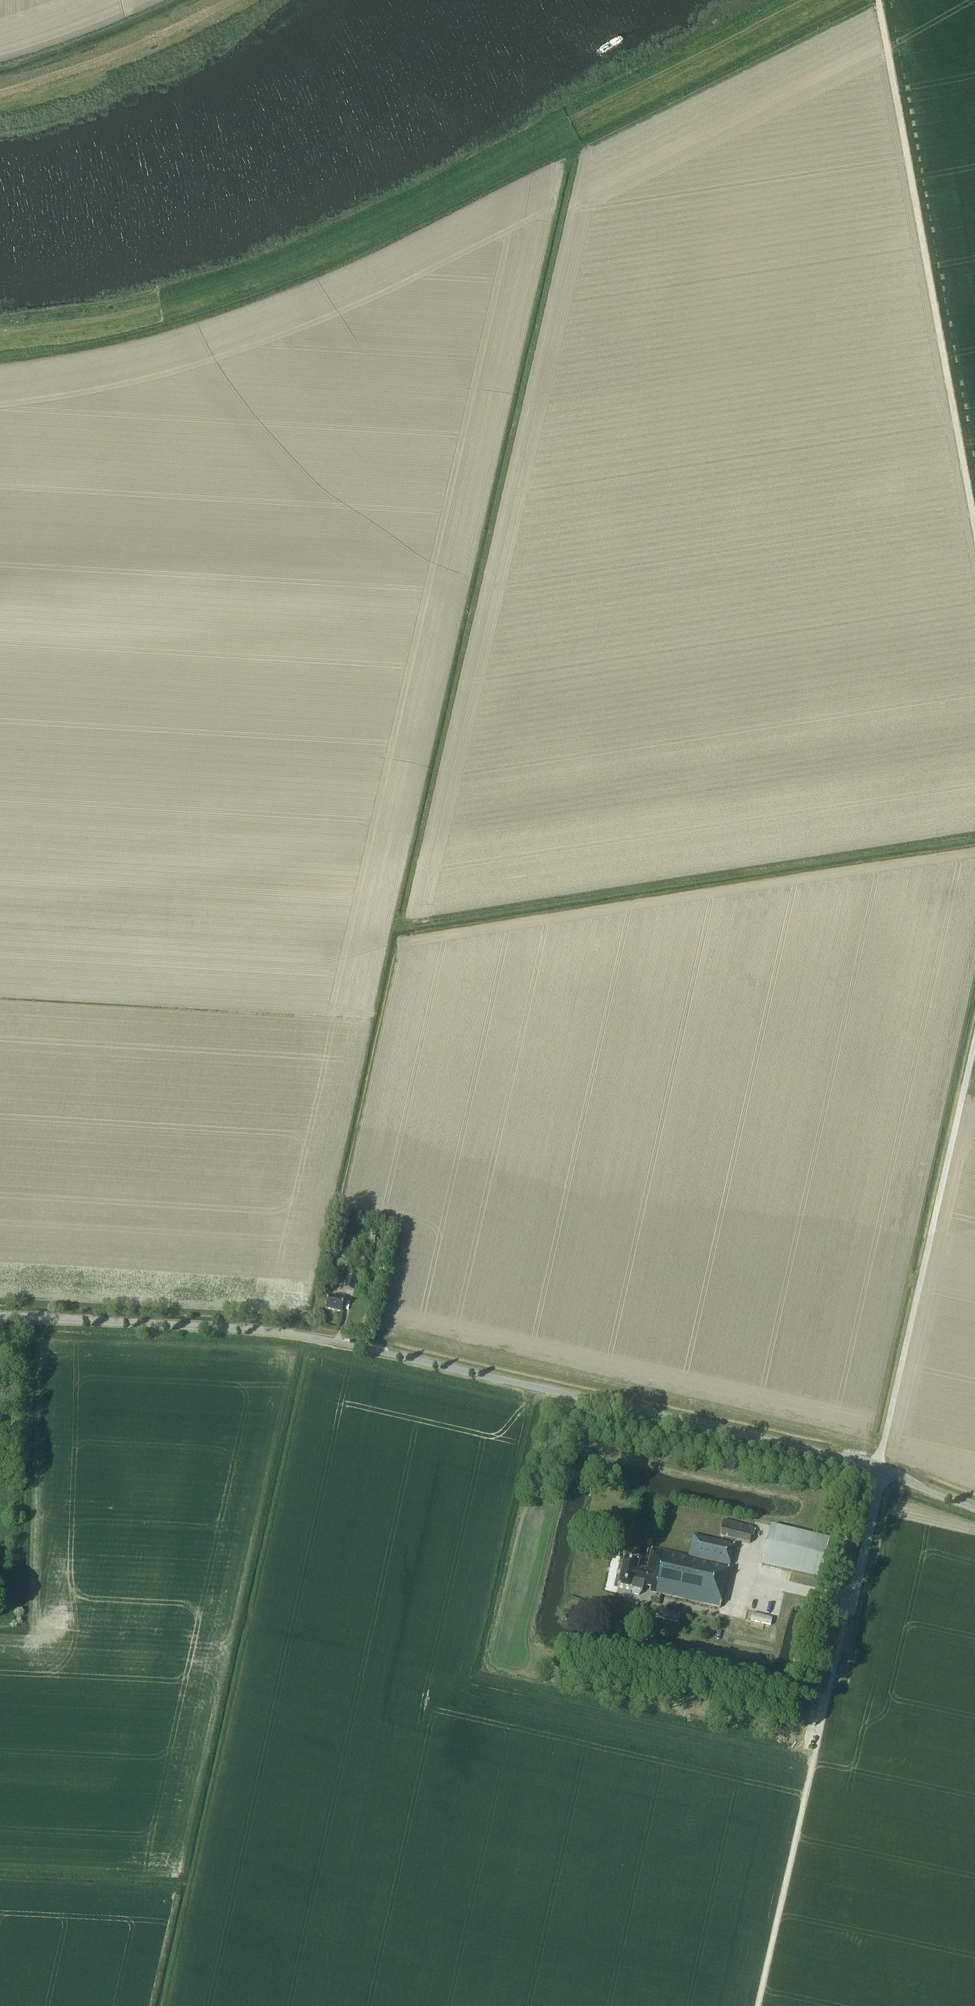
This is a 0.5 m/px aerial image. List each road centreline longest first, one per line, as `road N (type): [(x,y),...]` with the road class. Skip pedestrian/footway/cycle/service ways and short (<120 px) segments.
road 1 (unclassified): [(0,1315),(345,1344),(853,1460),(974,1507)]

